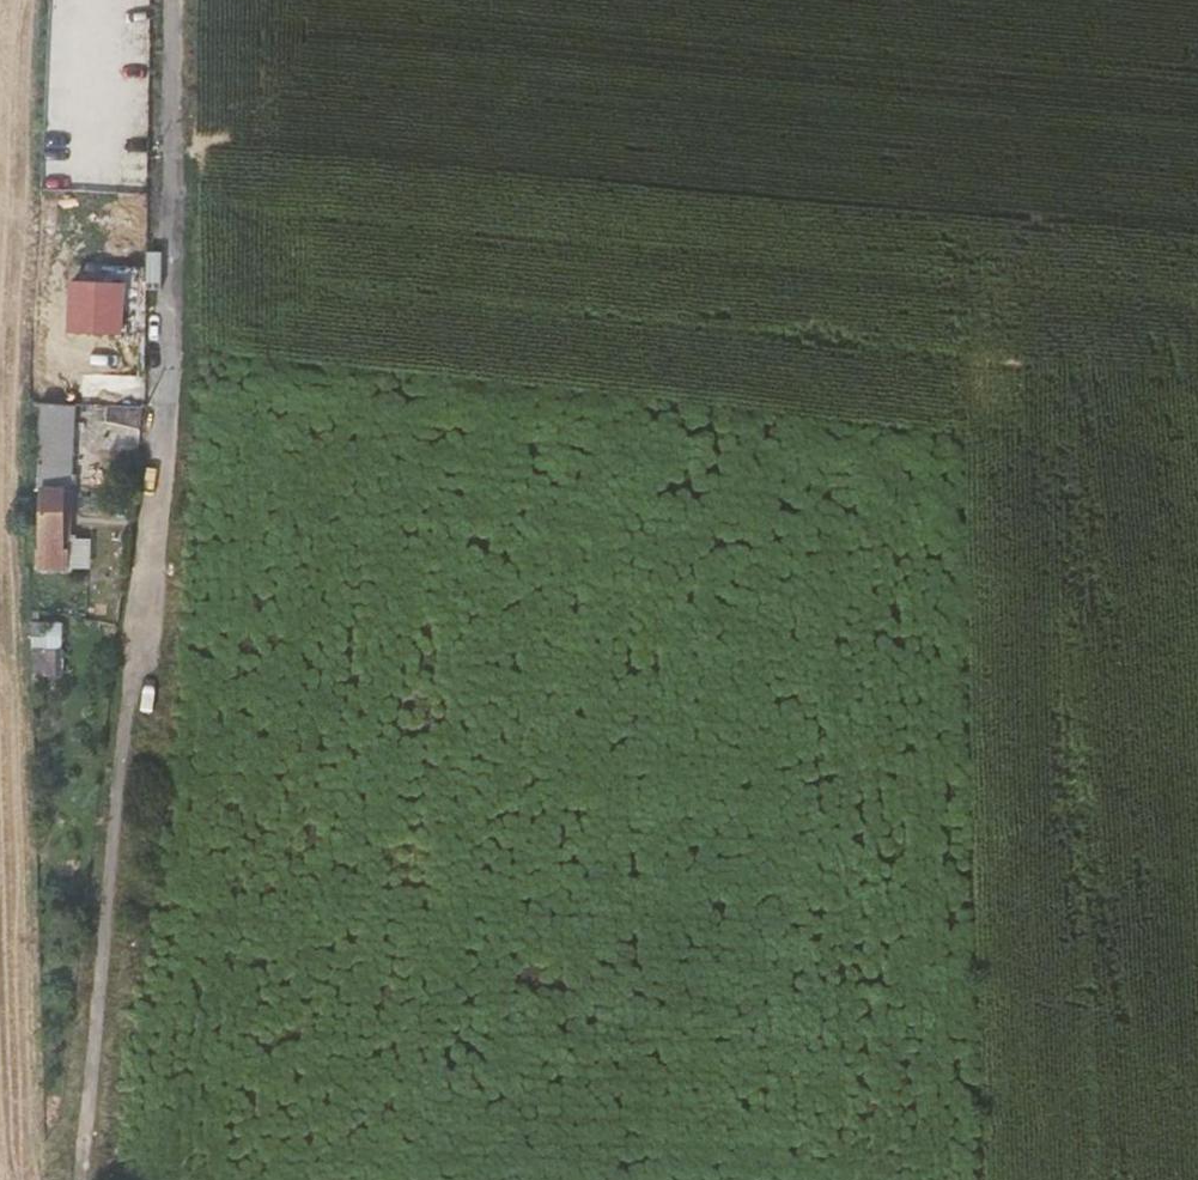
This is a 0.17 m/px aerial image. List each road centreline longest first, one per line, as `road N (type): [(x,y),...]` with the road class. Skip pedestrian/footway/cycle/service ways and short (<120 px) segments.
road 1 (track): [(82,1179),(127,798)]

